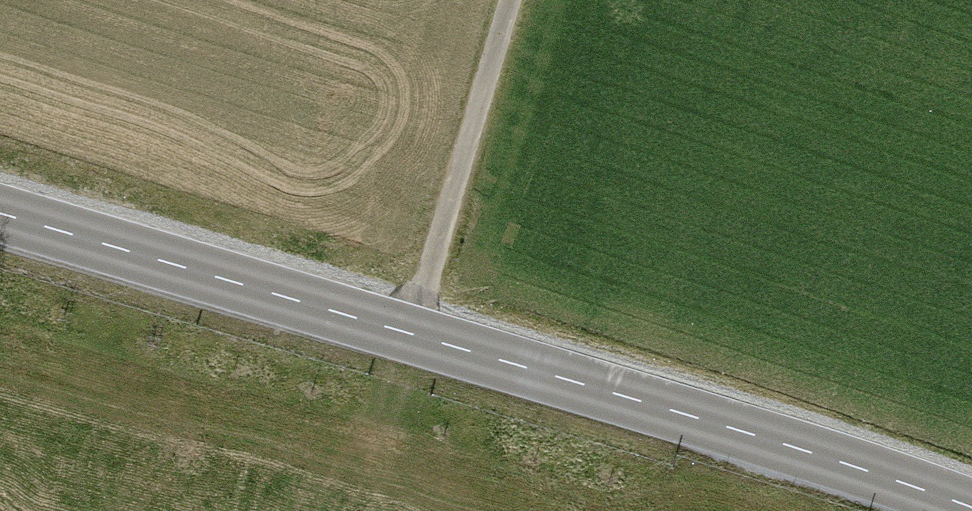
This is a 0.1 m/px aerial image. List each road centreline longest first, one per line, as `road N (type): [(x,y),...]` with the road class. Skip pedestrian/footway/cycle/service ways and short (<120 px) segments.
road 1 (tertiary): [(0,213),(740,431),(971,507)]
road 2 (track): [(511,0),(407,333)]

